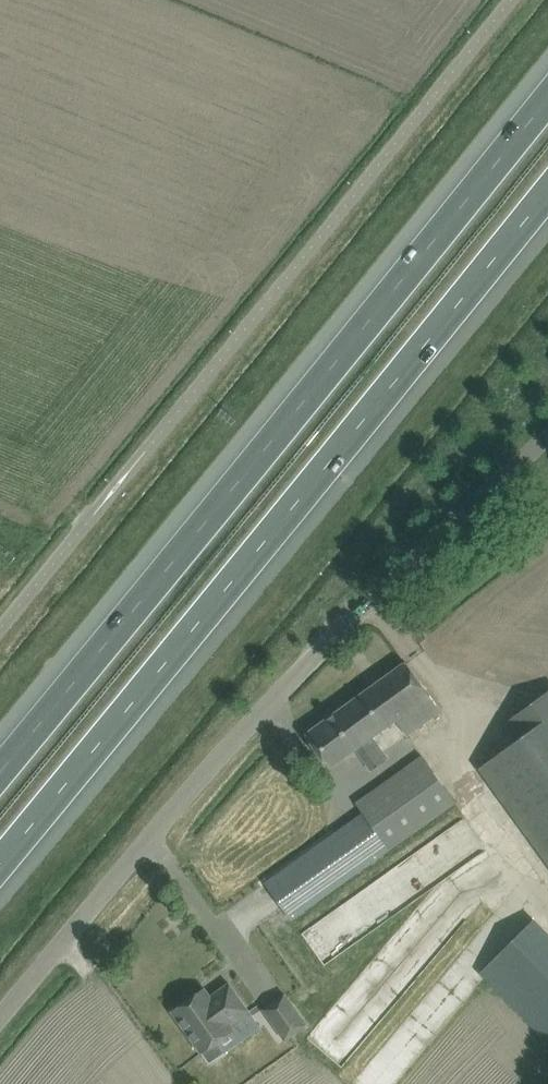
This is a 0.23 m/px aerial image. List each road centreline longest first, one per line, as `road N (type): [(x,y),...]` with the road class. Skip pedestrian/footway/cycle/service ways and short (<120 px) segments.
road 1 (motorway): [(0,868),(547,195)]
road 2 (motorway): [(547,94),(0,765)]
road 3 (unclassified): [(0,1026),(255,719),(547,436)]

